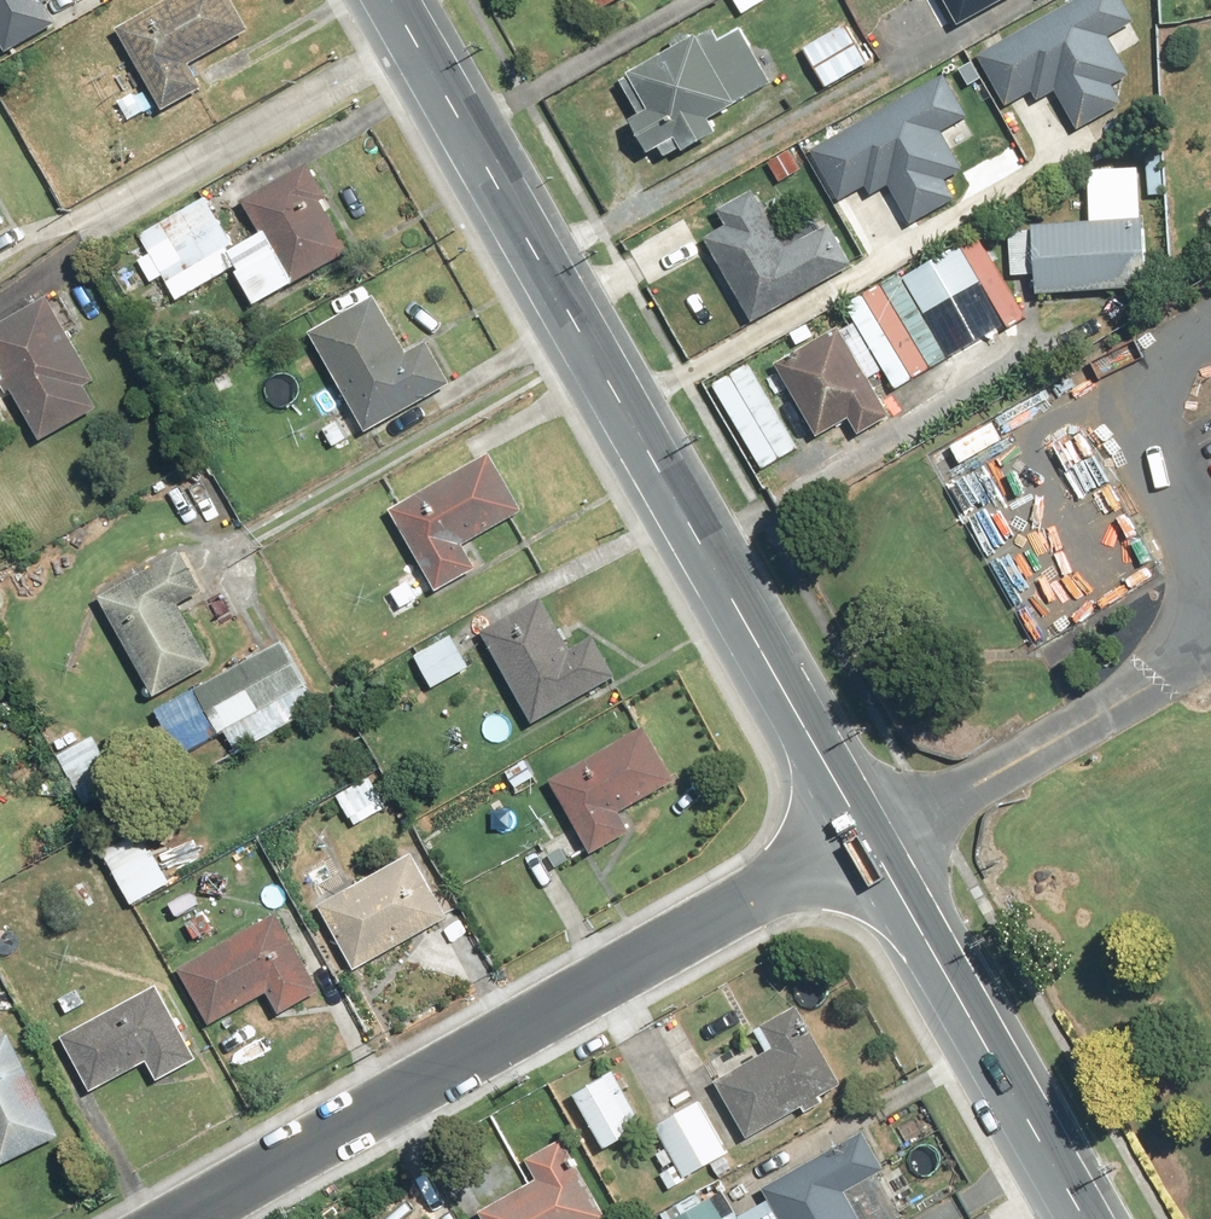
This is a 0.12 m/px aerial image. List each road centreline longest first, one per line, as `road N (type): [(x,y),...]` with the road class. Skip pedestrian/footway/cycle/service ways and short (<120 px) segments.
road 1 (secondary): [(386,0),(870,839)]
road 2 (residential): [(186,1218),(870,839)]
road 3 (secondary): [(870,839),(1085,1218)]

